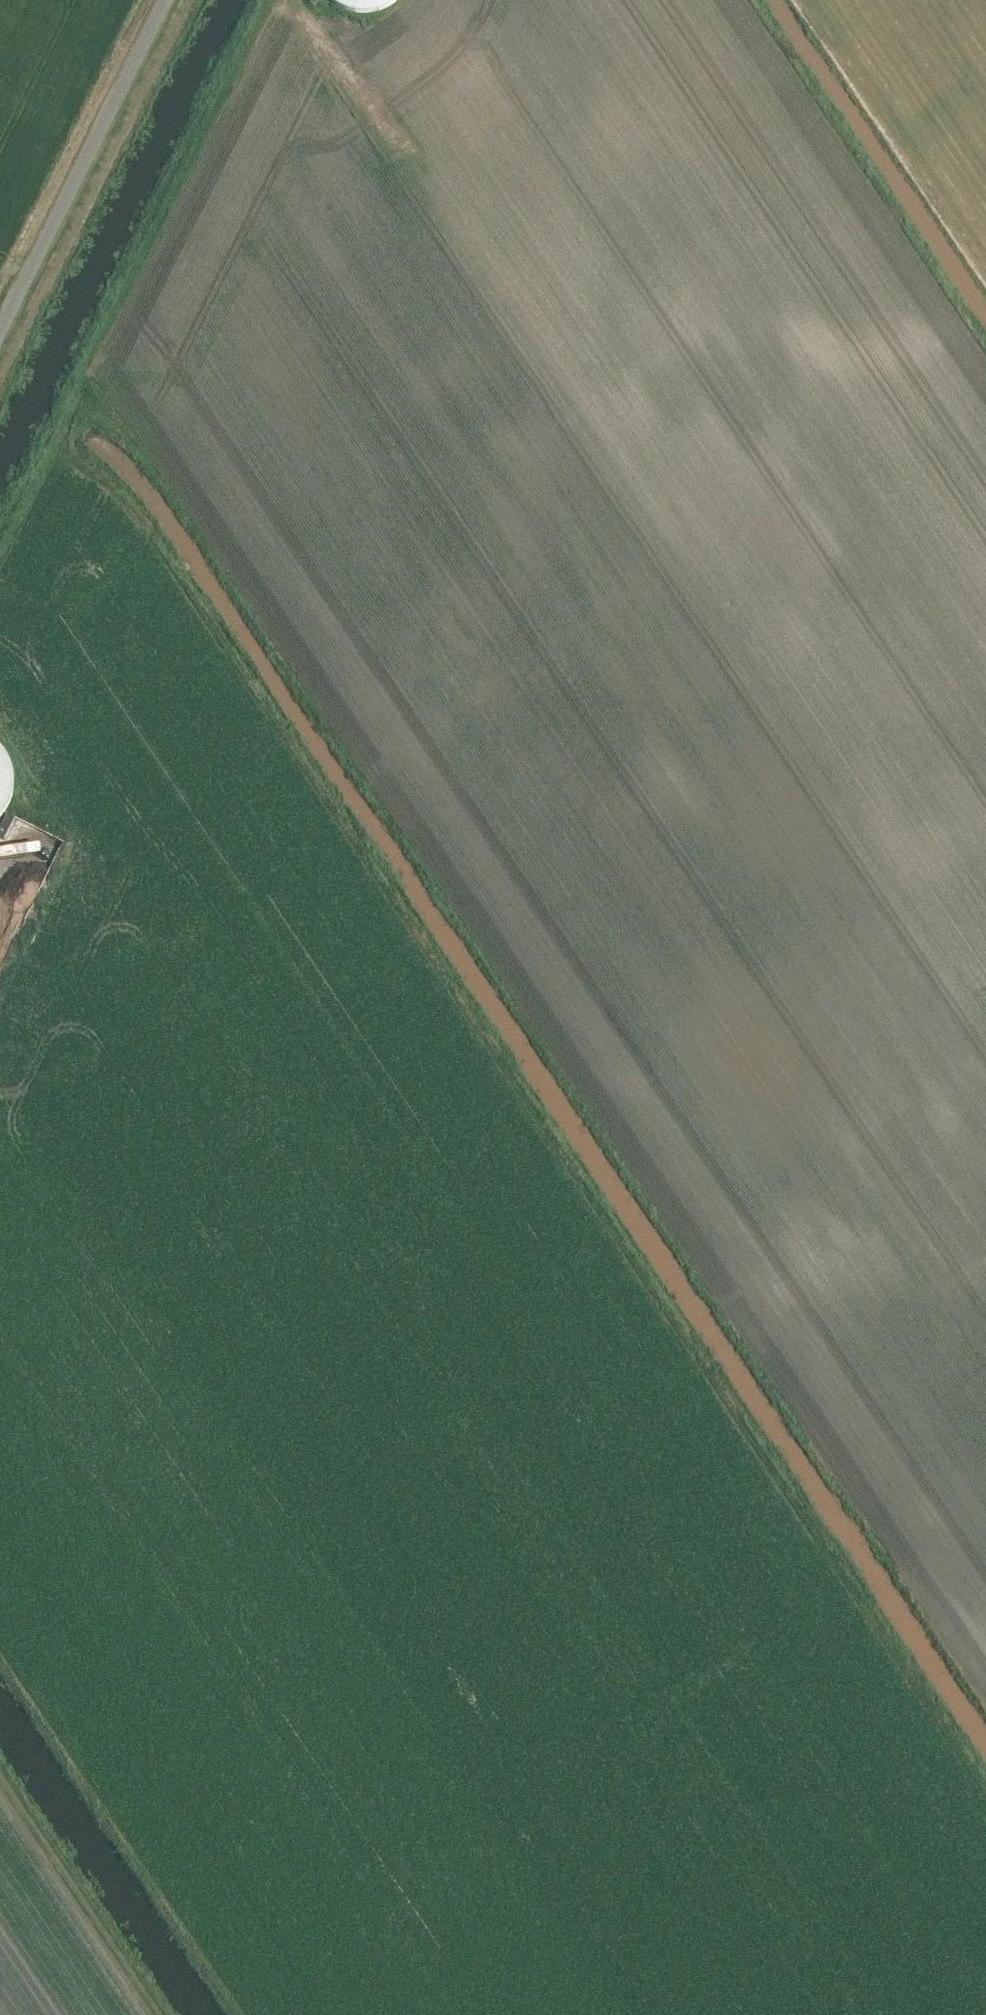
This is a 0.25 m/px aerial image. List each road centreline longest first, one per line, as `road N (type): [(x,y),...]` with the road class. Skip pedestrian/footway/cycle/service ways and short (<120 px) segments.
road 1 (unclassified): [(0,329),(164,0)]
road 2 (track): [(157,2014),(0,1781)]

